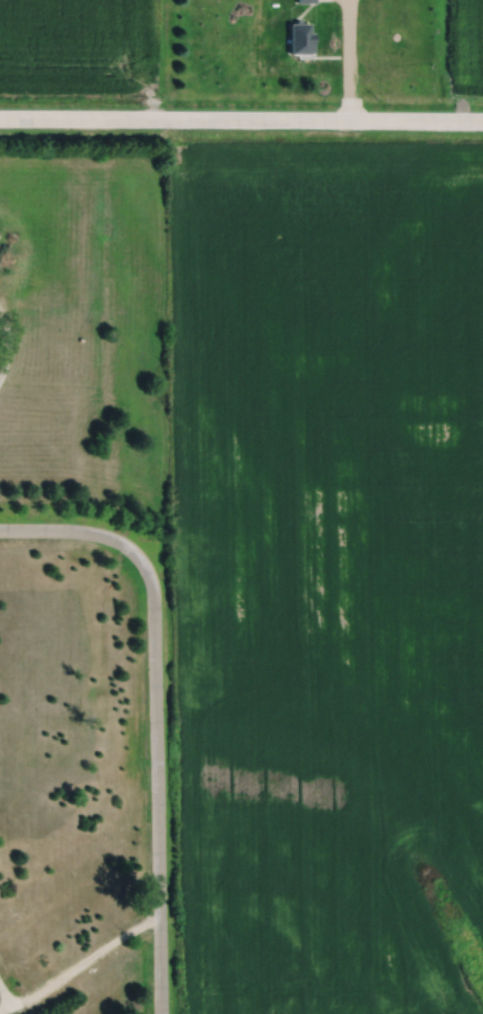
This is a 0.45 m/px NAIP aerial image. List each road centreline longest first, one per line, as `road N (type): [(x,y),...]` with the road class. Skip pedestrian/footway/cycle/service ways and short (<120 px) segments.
road 1 (residential): [(0,116),(482,119)]

